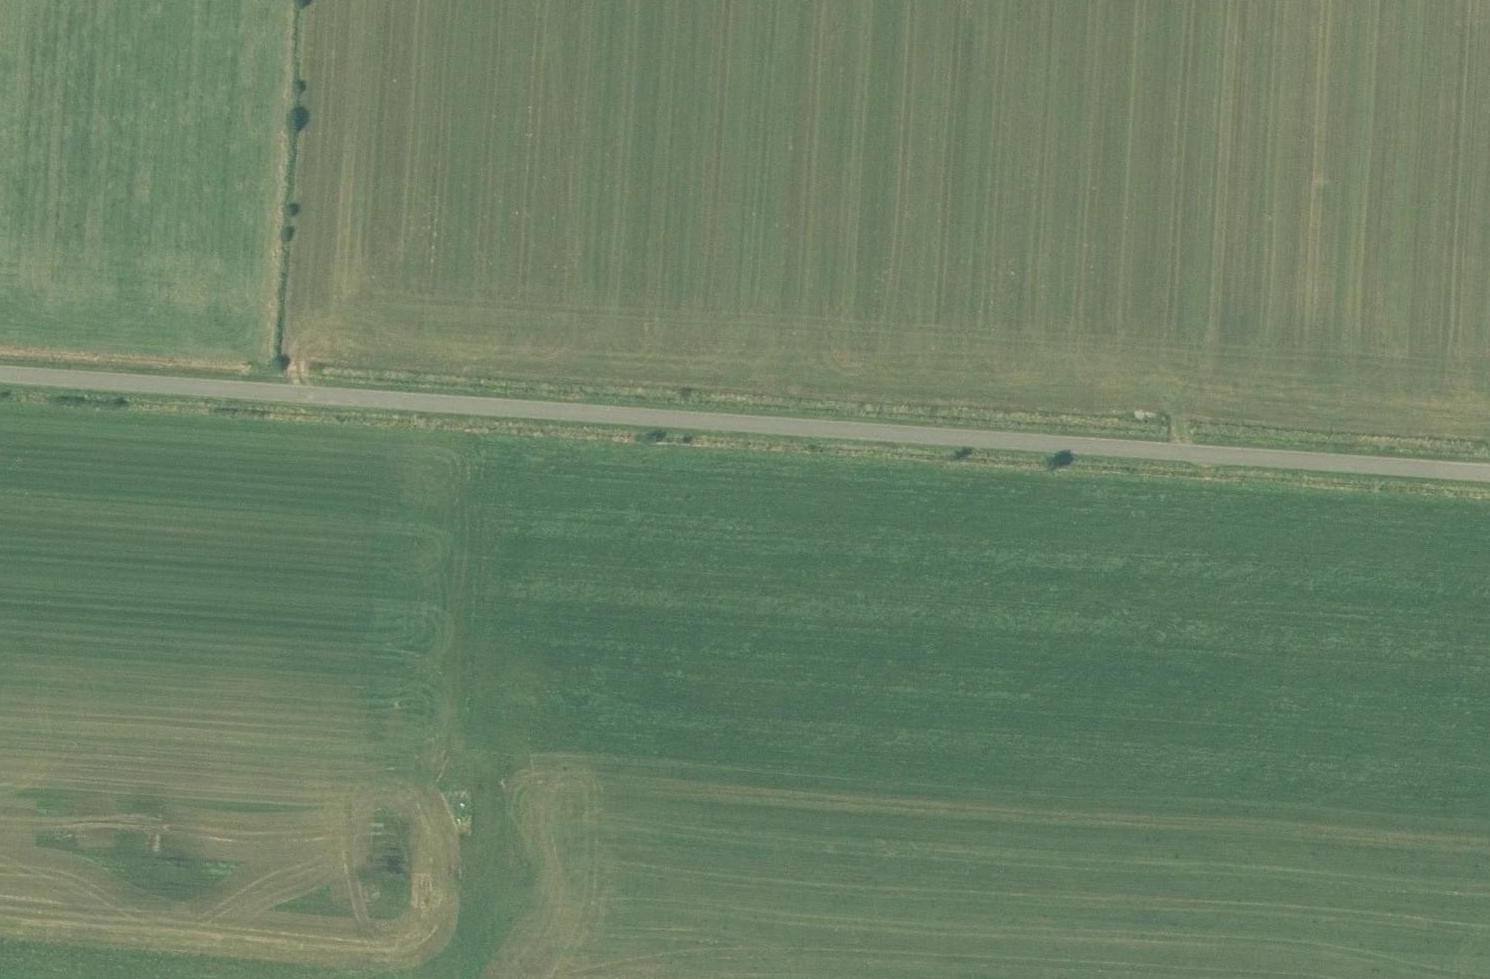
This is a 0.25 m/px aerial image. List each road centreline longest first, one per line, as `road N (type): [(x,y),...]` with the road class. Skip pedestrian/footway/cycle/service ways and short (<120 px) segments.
road 1 (tertiary): [(1489,471),(0,374)]

